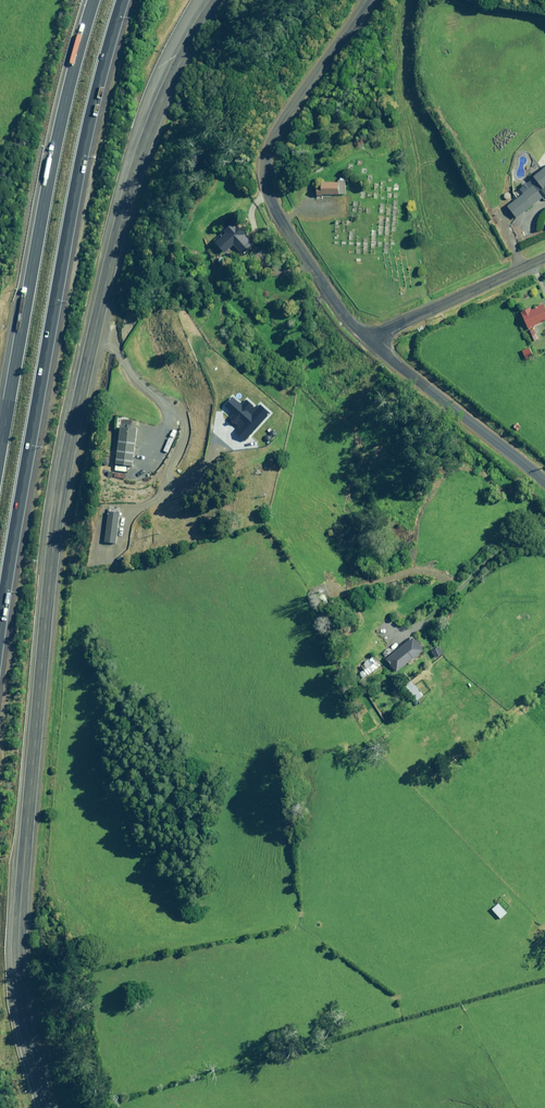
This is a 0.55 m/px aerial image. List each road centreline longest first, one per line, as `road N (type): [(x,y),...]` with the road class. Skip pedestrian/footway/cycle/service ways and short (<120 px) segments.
road 1 (secondary): [(47,1107),(22,1010),(18,949),(56,514),(138,160),(168,83),(217,0)]
road 2 (motorway): [(122,0),(74,192),(0,625)]
road 3 (motorway): [(0,449),(59,129),(93,0)]
road 4 (tertiary): [(370,340),(278,215),(268,177),(278,132),(368,0)]
road 5 (tertiary): [(544,483),(370,340)]
road 6 (unclassified): [(544,258),(370,340)]

